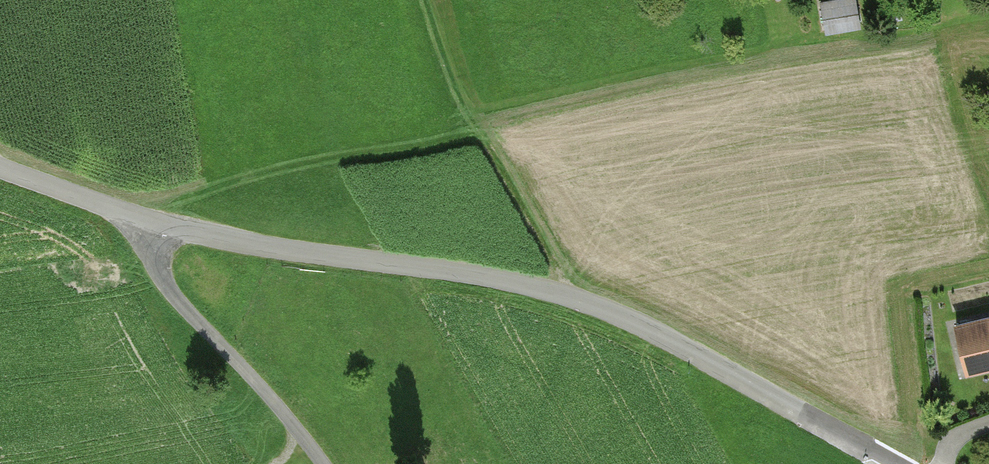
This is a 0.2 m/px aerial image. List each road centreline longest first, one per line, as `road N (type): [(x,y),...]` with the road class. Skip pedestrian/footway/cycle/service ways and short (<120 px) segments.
road 1 (unclassified): [(889,462),(650,328),(574,296),(449,270),(246,244),(112,206)]
road 2 (track): [(574,296),(460,103),(425,0)]
road 3 (unclassified): [(112,206),(184,310),(320,463)]

